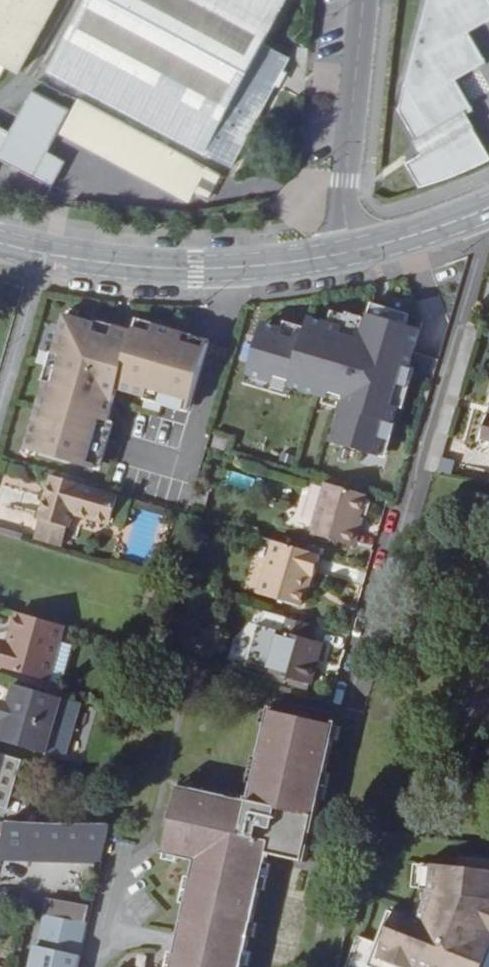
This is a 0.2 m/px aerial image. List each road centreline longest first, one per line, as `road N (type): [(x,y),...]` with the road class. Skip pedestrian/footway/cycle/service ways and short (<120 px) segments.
road 1 (residential): [(350,701),(478,249),(474,216)]
road 2 (residential): [(44,256),(163,271),(348,253)]
road 3 (residential): [(363,0),(345,181),(348,253)]
road 4 (residential): [(0,403),(44,256)]
road 5 (residential): [(348,253),(474,216)]

